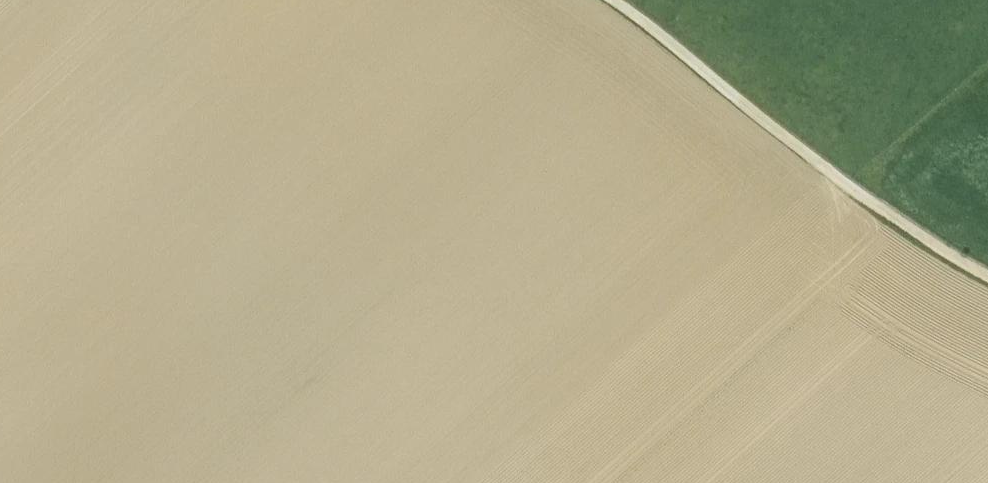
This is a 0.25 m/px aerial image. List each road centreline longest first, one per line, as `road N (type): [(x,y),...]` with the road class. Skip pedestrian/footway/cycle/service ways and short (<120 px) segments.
road 1 (track): [(614,0),(810,156),(987,275)]

